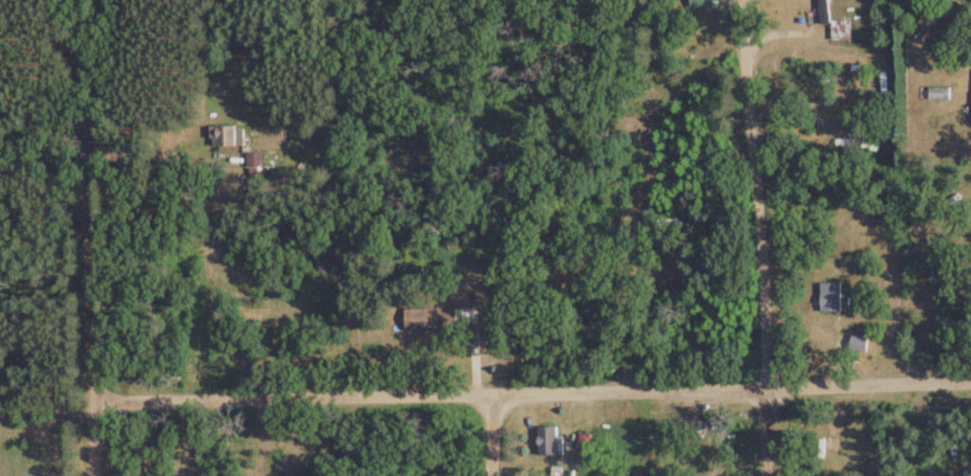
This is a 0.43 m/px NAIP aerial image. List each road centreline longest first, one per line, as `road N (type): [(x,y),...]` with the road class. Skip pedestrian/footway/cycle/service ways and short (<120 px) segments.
road 1 (residential): [(0,416),(202,397),(970,384)]
road 2 (residential): [(769,475),(739,13)]
road 3 (residential): [(100,475),(100,141)]

